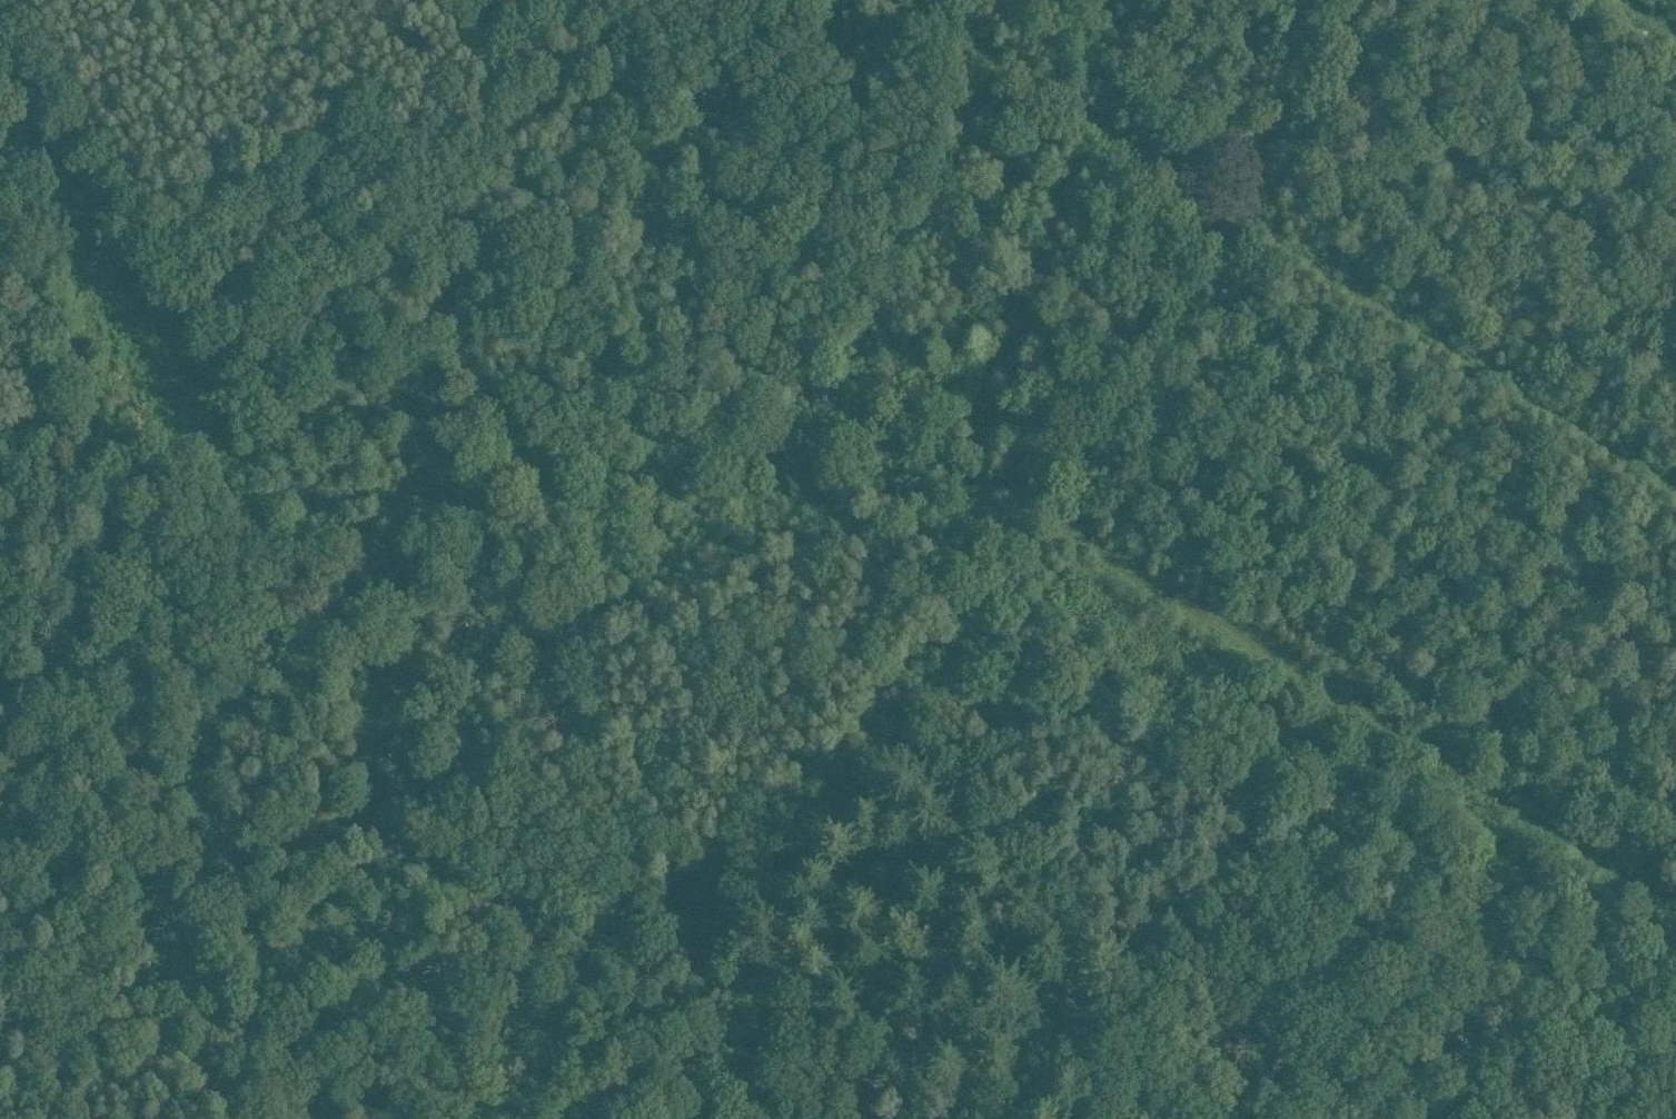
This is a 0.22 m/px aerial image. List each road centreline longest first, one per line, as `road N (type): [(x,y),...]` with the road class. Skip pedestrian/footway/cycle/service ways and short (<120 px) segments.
road 1 (track): [(0,532),(141,490),(921,438),(1050,517)]
road 2 (track): [(1090,549),(1675,911)]
road 3 (track): [(1675,484),(1233,206)]
road 4 (track): [(1233,206),(1095,422),(1050,517)]
road 5 (track): [(1375,0),(1263,175),(1233,206)]

